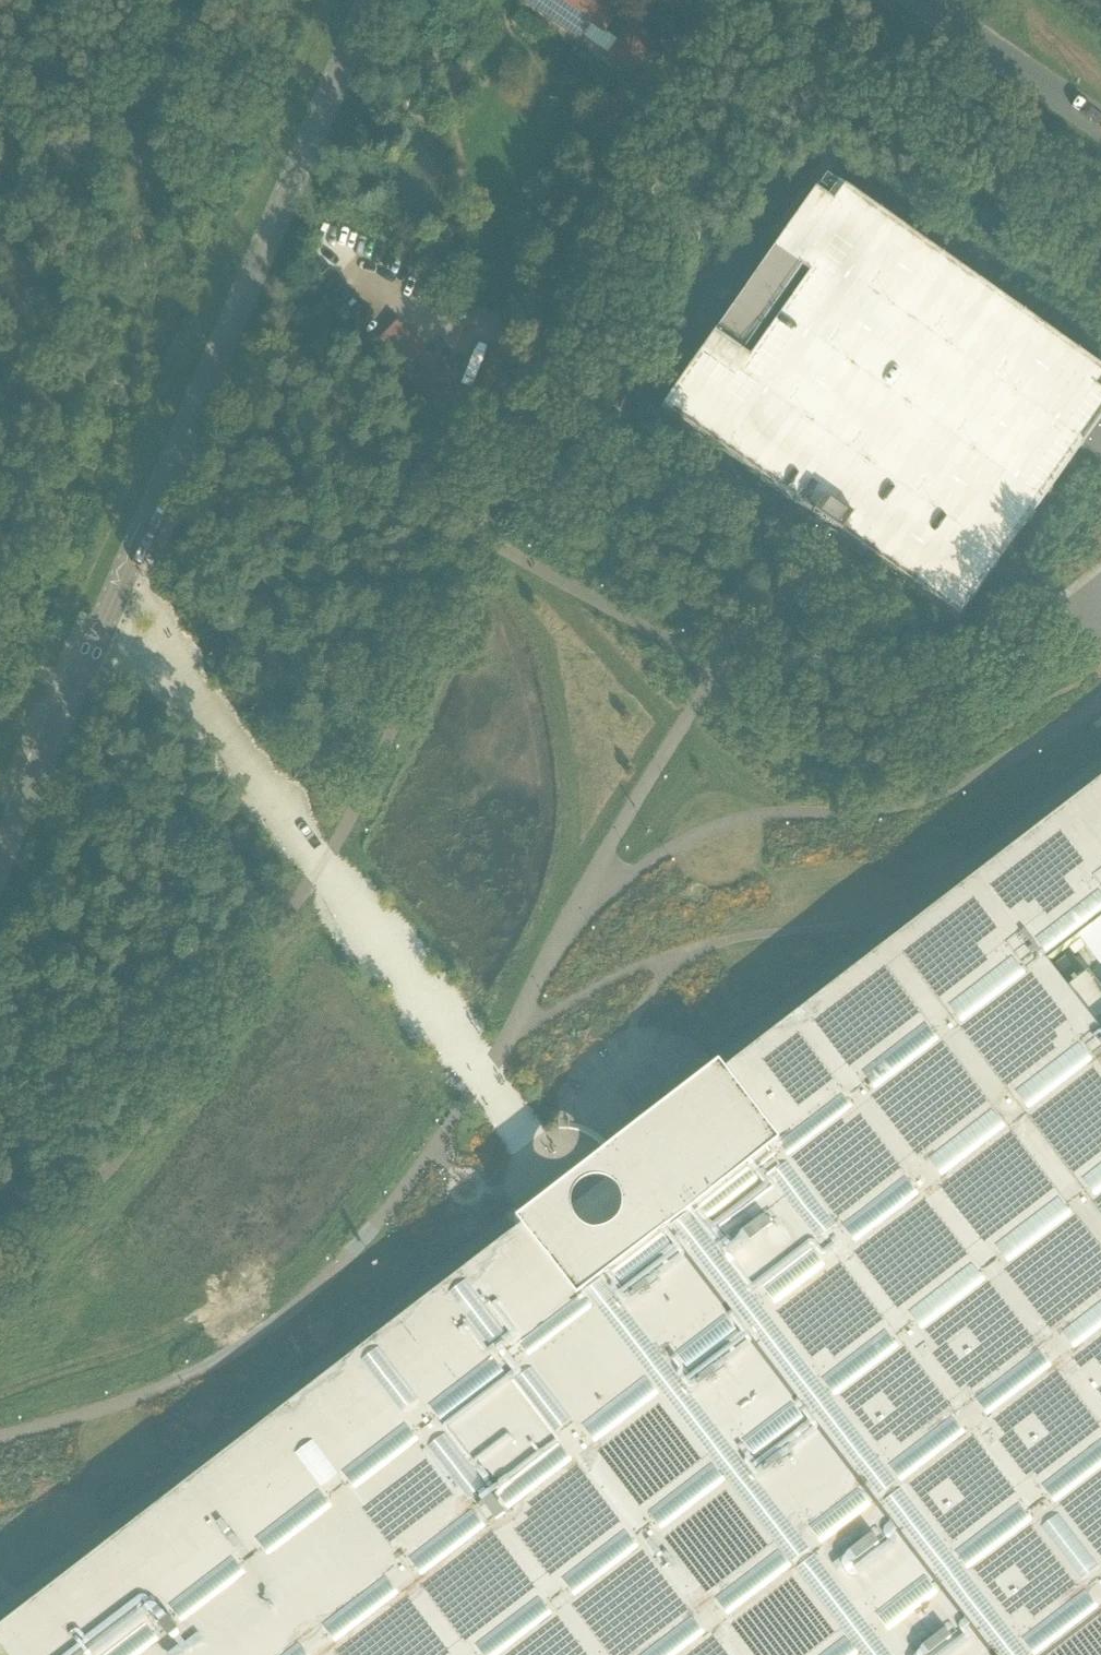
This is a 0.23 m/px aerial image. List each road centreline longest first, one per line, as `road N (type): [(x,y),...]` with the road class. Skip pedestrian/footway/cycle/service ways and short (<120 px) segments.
road 1 (unclassified): [(77,686),(371,0)]
road 2 (residential): [(713,0),(578,276),(502,457)]
road 3 (unclassified): [(1100,123),(923,0)]
road 4 (unclassified): [(0,861),(77,686)]

